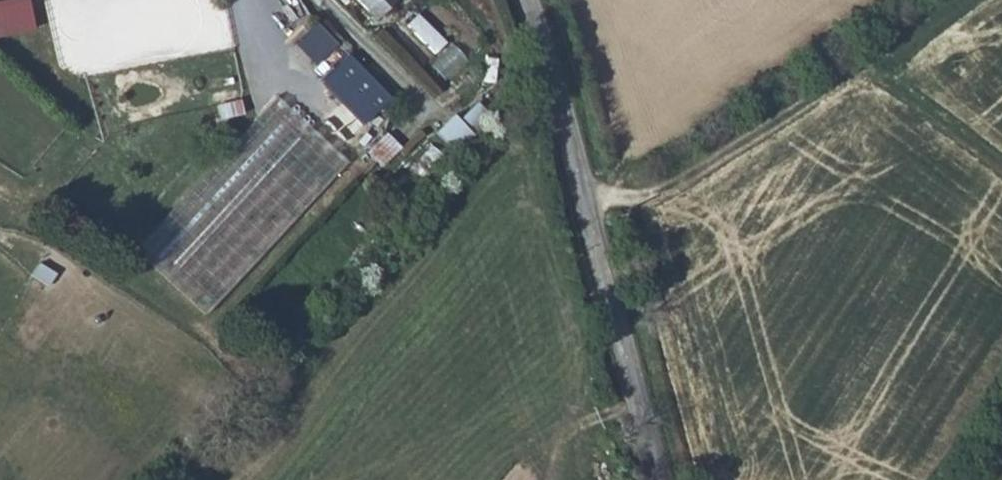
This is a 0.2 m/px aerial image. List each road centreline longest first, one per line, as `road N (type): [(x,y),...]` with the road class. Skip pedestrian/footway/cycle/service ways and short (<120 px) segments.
road 1 (unclassified): [(657,479),(529,0)]
road 2 (track): [(585,200),(649,197),(693,181),(841,83),(869,78),(1001,178)]

